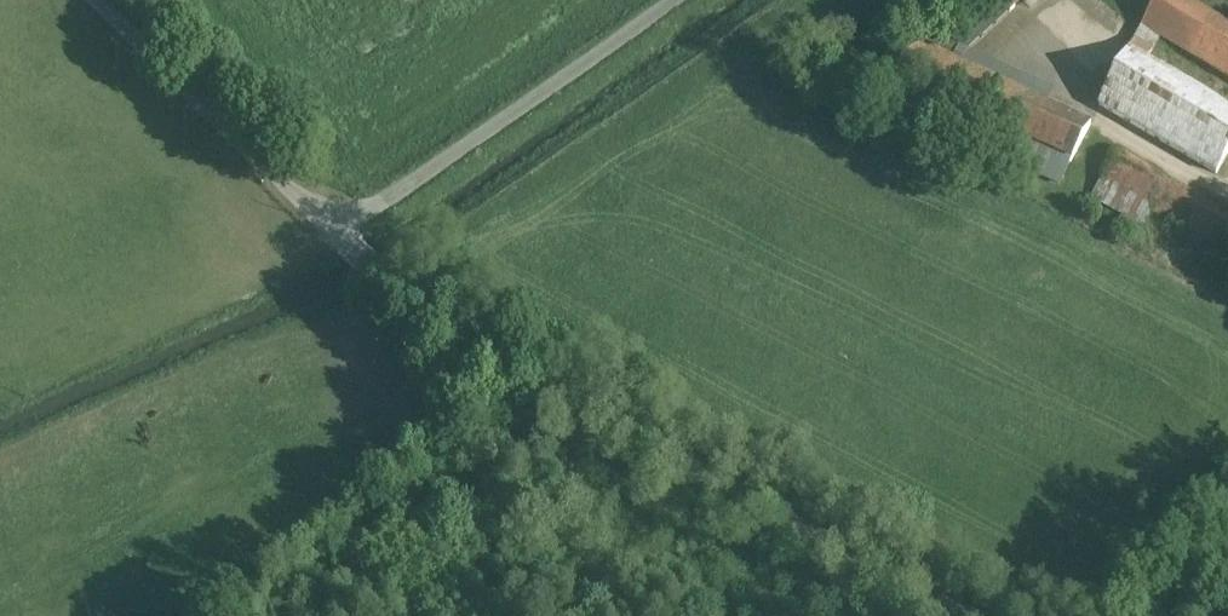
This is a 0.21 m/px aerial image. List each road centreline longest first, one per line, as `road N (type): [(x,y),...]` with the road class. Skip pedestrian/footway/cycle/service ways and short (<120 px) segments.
road 1 (unclassified): [(969,615),(470,366),(338,231)]
road 2 (unclassified): [(688,0),(338,231)]
road 3 (track): [(470,366),(196,615)]
road 4 (unclassified): [(338,231),(92,0)]

